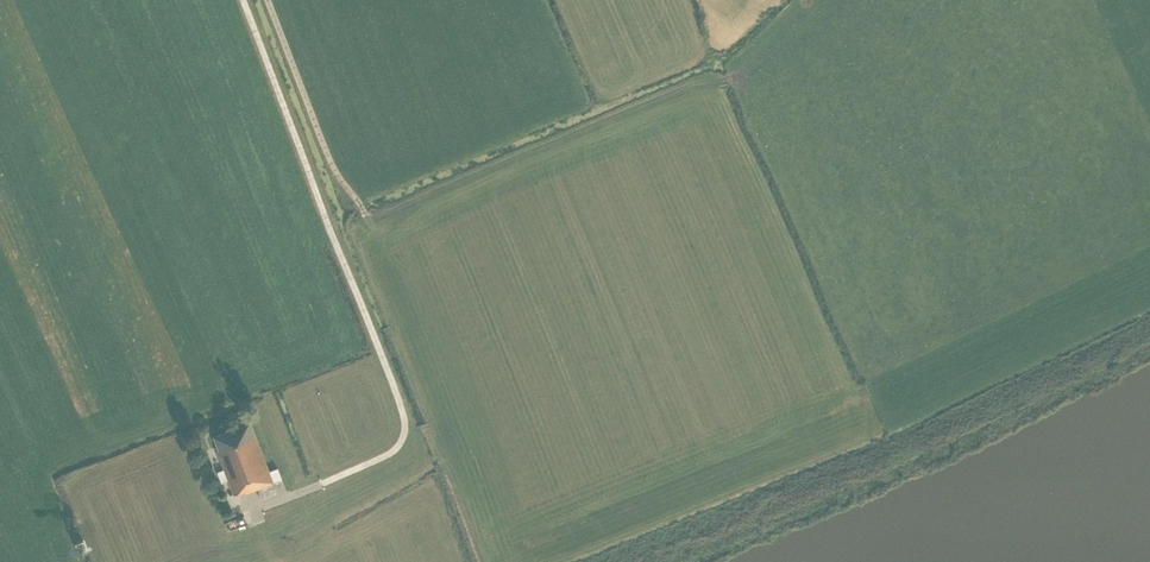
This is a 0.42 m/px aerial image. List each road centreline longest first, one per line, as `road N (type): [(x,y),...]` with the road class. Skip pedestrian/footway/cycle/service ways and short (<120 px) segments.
road 1 (track): [(812,0),(743,72),(423,195),(377,226)]
road 2 (track): [(268,0),(327,151),(377,226)]

